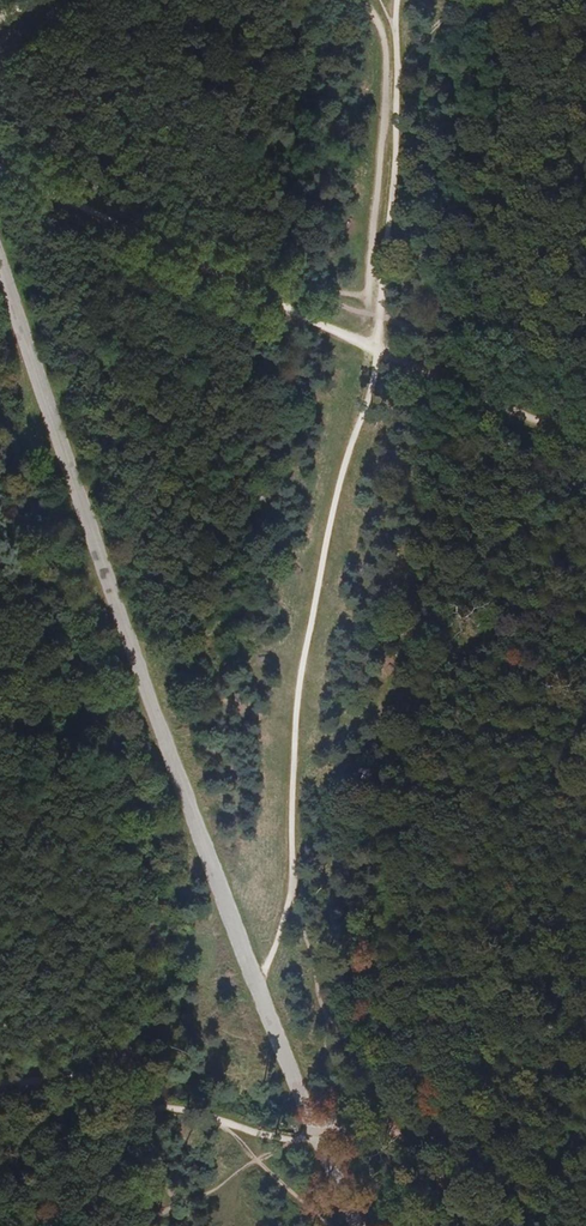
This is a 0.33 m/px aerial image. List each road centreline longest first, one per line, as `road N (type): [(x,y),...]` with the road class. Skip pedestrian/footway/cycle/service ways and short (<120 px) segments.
road 1 (track): [(398,0),(379,315),(305,639),(292,716),(283,930),(288,953),(397,1131)]
road 2 (track): [(0,169),(585,440)]

